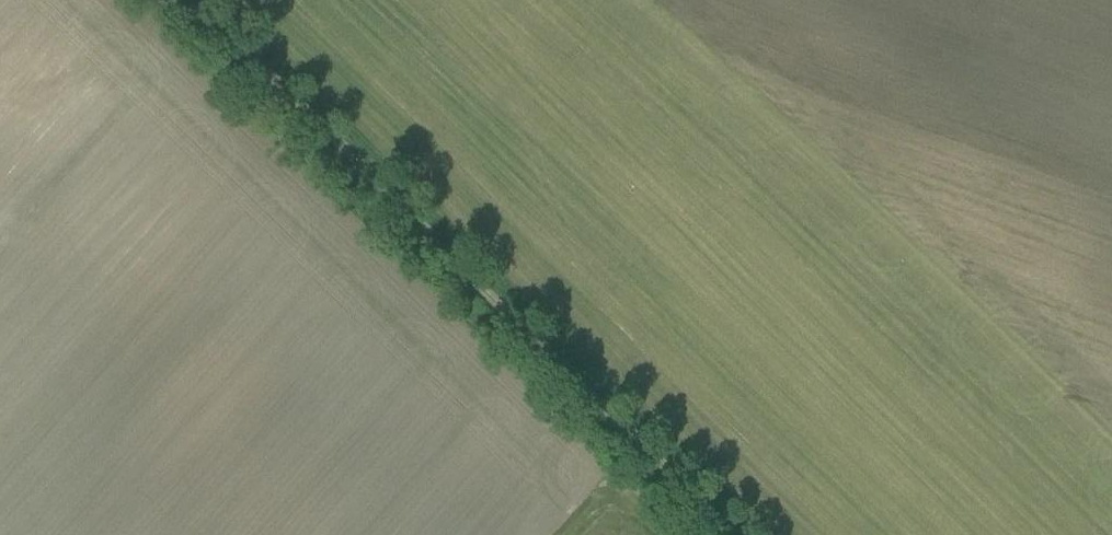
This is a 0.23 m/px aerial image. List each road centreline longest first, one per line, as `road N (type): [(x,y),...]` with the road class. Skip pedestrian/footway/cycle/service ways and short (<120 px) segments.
road 1 (track): [(208,0),(743,534)]

